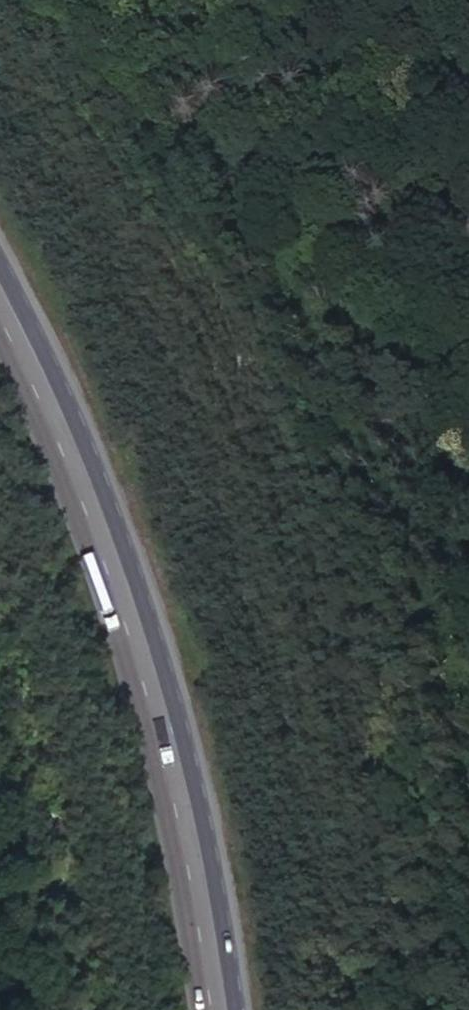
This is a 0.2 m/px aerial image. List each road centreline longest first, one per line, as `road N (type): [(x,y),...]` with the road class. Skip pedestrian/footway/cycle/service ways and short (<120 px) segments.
road 1 (secondary): [(234,1009),(163,662),(76,417),(0,263)]
road 2 (secondary): [(0,329),(82,514),(123,636),(157,754),(203,1009)]

